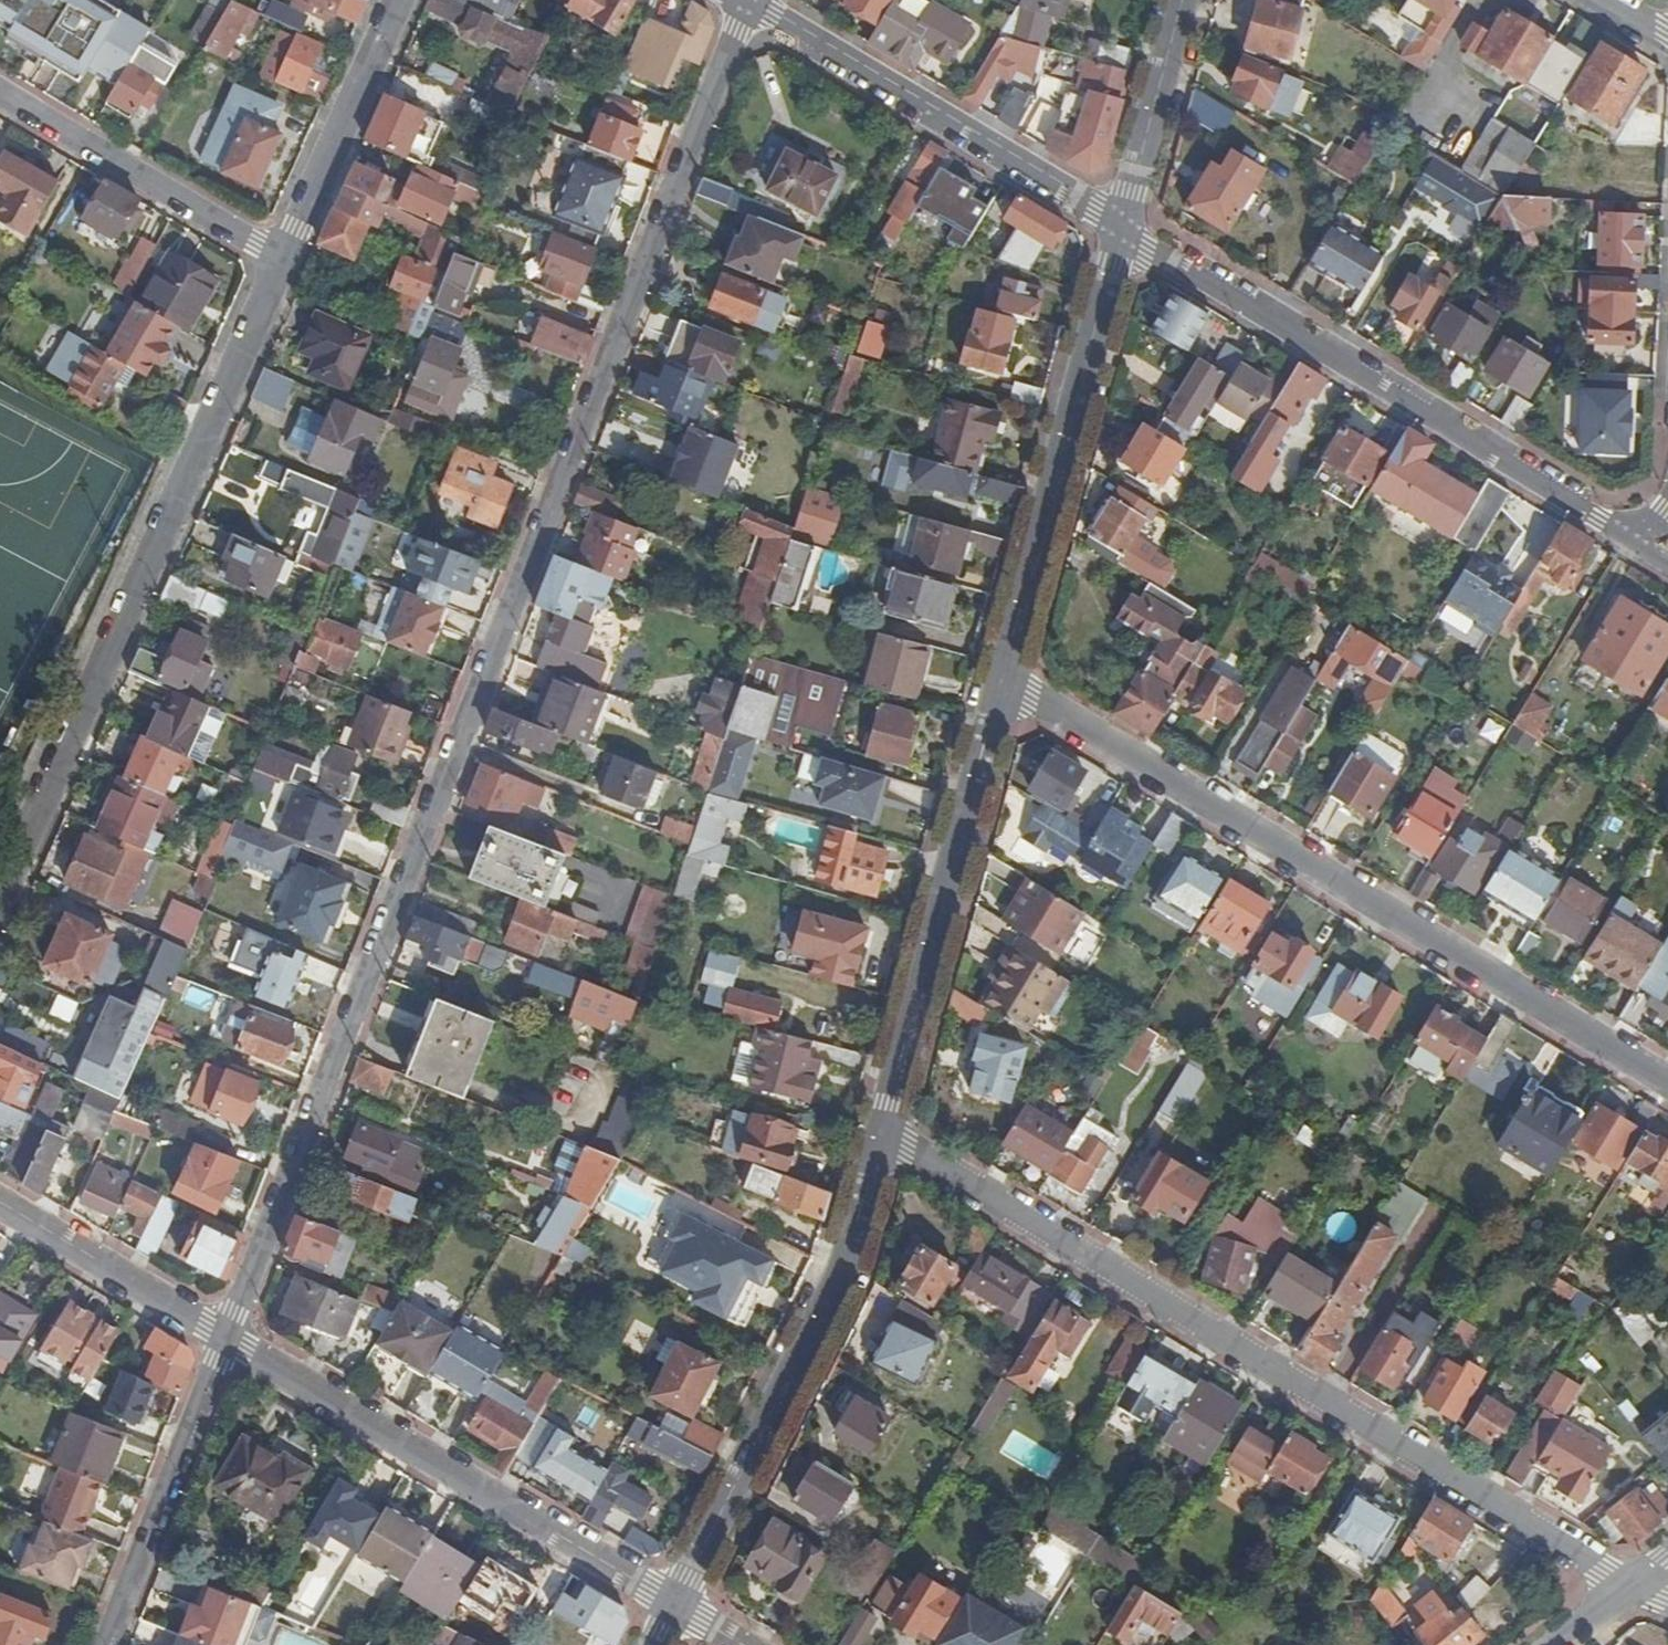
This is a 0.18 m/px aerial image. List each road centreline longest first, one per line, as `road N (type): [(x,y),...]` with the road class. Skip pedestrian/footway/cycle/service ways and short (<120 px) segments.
road 1 (residential): [(748,6),(227,1342)]
road 2 (residential): [(882,1131),(1633,1585)]
road 3 (residential): [(1667,1083),(1001,677)]
road 4 (residential): [(286,260),(0,899)]
road 5 (residential): [(1123,227),(1629,543)]
road 6 (residential): [(677,1605),(227,1342)]
road 7 (residential): [(882,1131),(845,1273),(677,1605)]
road 8 (residential): [(1001,677),(882,1131)]
road 9 (residential): [(1123,227),(1001,677)]
road 10 (residential): [(748,6),(1123,227)]
road 11 (residential): [(0,92),(286,260)]
road 12 (residential): [(108,1644),(227,1342)]
road 13 (residential): [(402,0),(286,260)]
road 14 (residential): [(227,1342),(0,1207)]
road 15 (residential): [(1182,0),(1123,227)]

